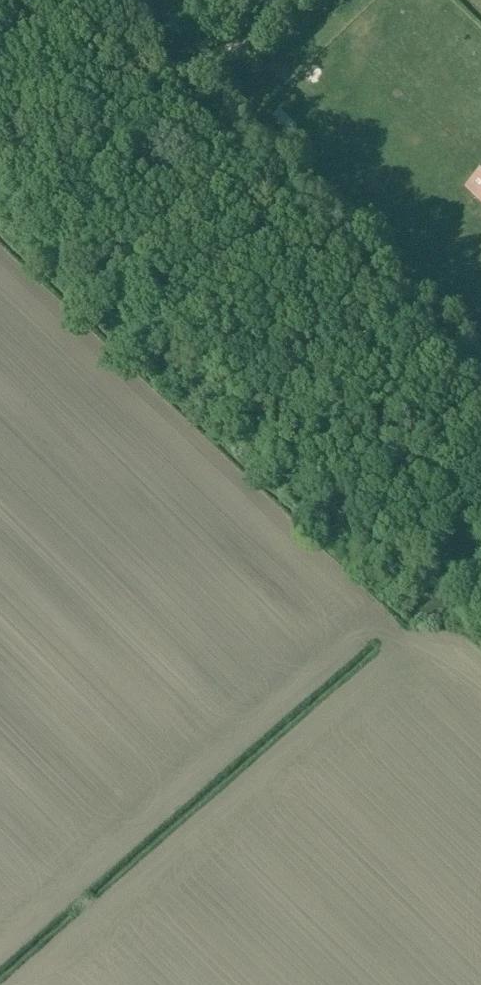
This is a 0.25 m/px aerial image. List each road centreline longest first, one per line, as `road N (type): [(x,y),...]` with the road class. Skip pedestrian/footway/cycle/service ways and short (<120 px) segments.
road 1 (unclassified): [(137,0),(192,116),(480,395)]

